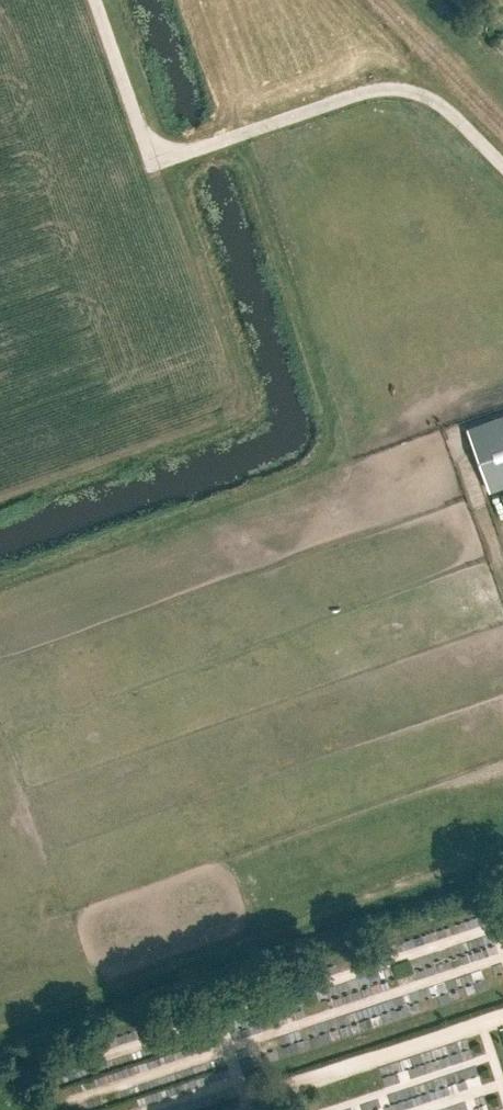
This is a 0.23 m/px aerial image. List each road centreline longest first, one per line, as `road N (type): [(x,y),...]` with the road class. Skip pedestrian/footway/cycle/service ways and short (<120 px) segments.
road 1 (unclassified): [(97,0),(148,150),(161,161),(390,92),(440,106),(502,168)]
road 2 (track): [(502,842),(0,1016)]

